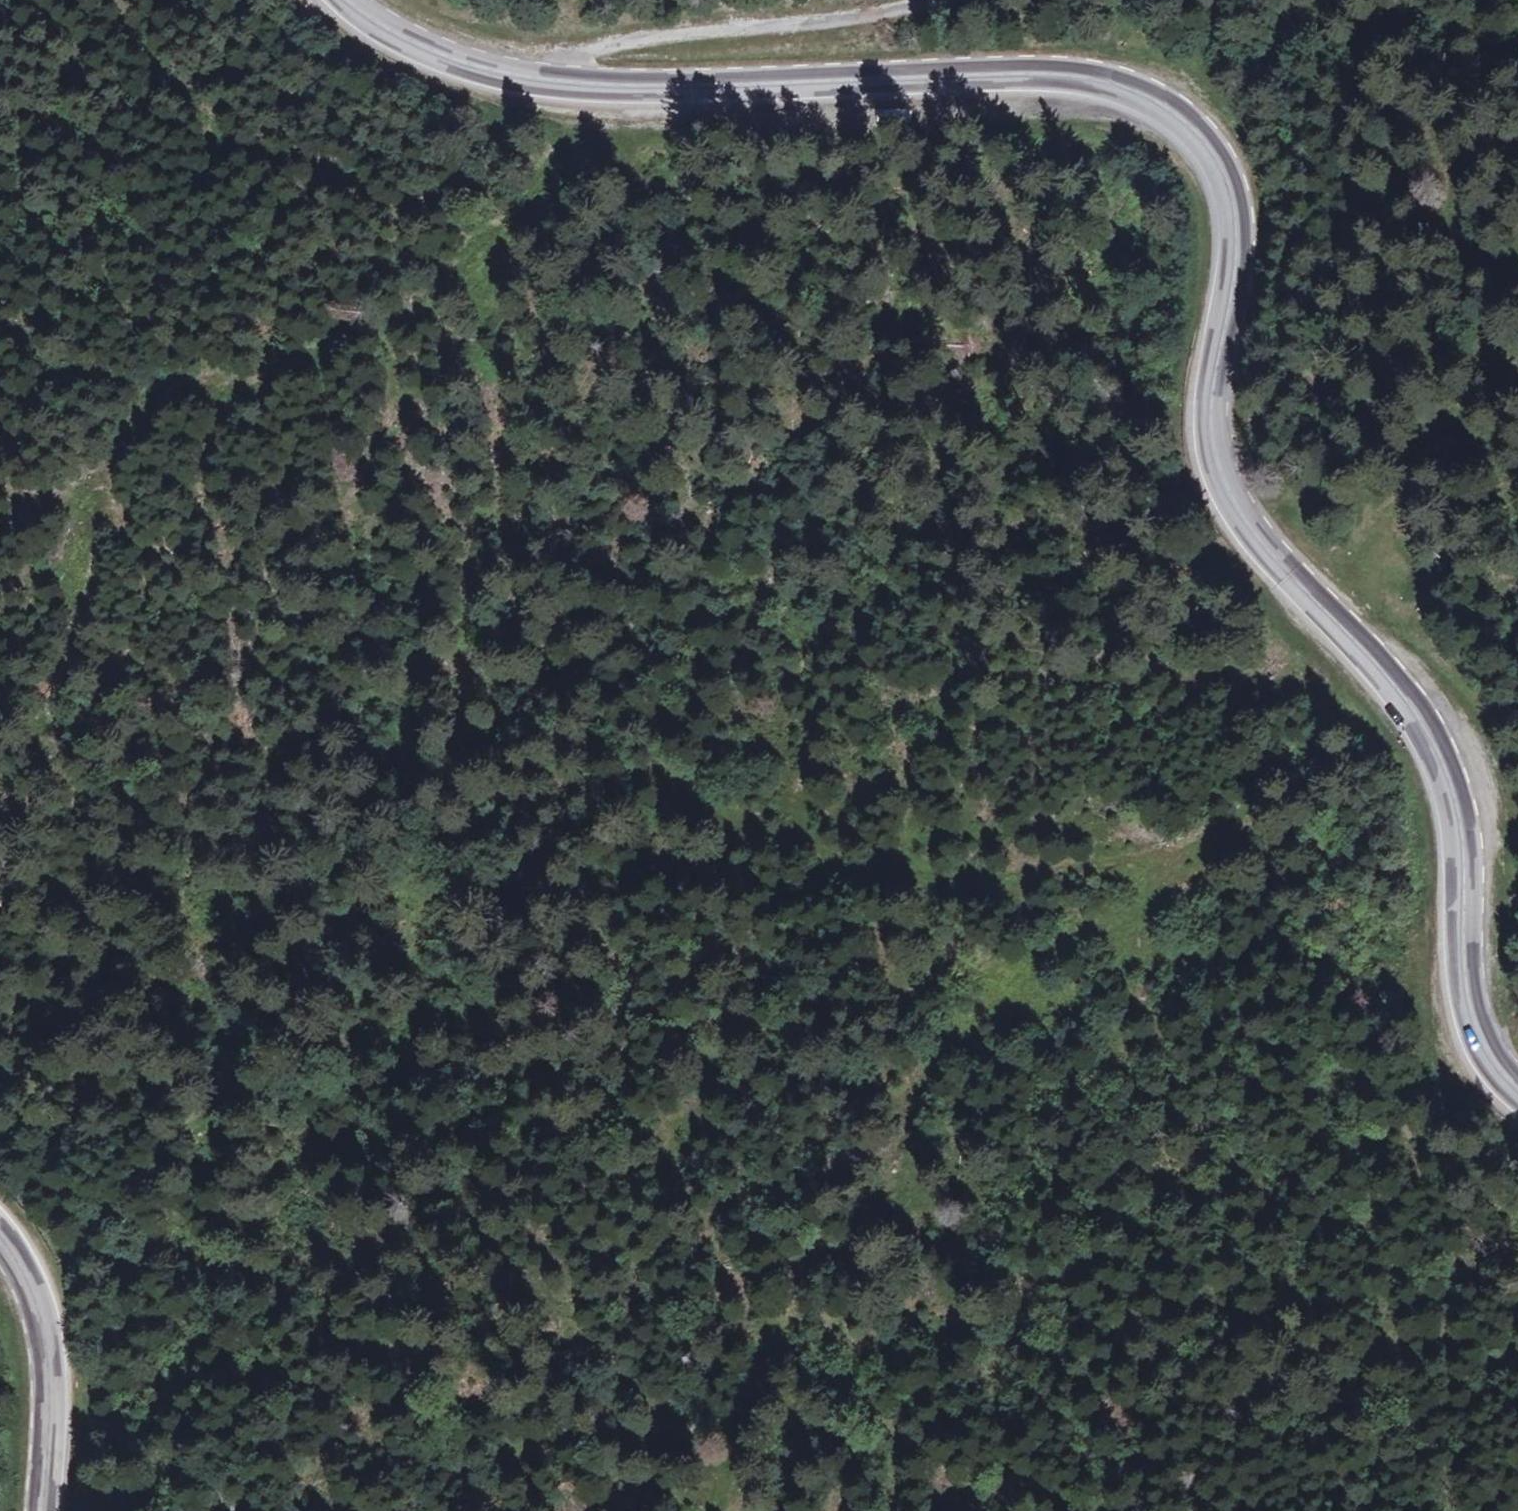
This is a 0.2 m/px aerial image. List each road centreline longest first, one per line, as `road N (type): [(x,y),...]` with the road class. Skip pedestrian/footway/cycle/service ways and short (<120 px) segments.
road 1 (secondary): [(349,0),(462,63),(562,81),(745,85),(1058,74),(1157,98),(1203,139),(1238,212),(1210,415),(1223,479),(1248,531),(1417,721),(1444,774),(1463,833),(1468,996),(1488,1050),(1517,1087)]
road 2 (track): [(562,81),(601,46),(940,0)]
road 3 (secondary): [(41,1510),(49,1375),(28,1286),(0,1241)]

